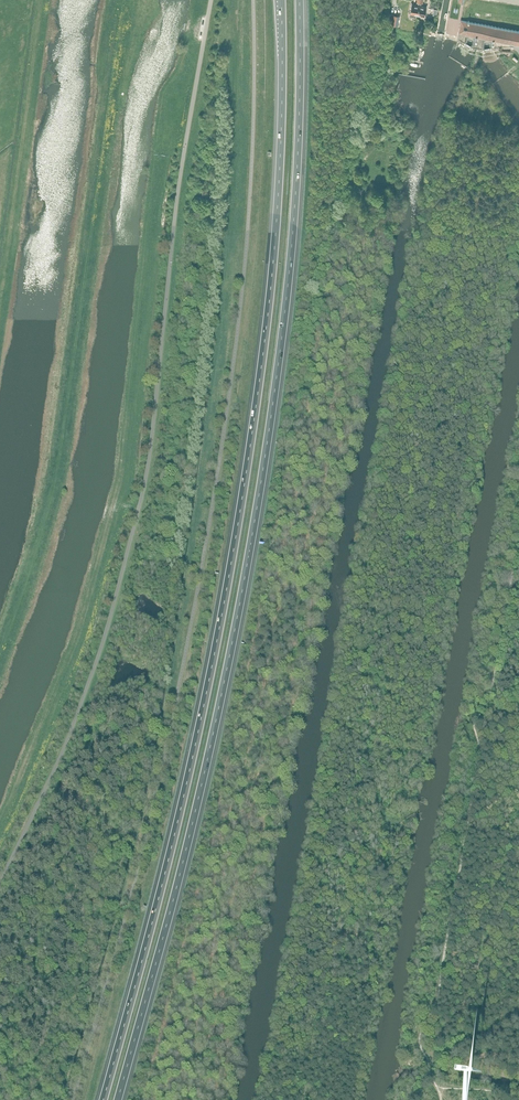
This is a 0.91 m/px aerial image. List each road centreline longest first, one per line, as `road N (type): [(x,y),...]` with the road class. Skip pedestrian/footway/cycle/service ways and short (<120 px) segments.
road 1 (motorway): [(123,1099),(194,834),(248,565),(295,215),(299,0)]
road 2 (motorway): [(282,0),(277,221),(245,476),(193,760),(106,1099)]
road 3 (unclassified): [(0,884),(79,710),(139,509),(211,0)]
road 4 (track): [(44,0),(0,323)]

